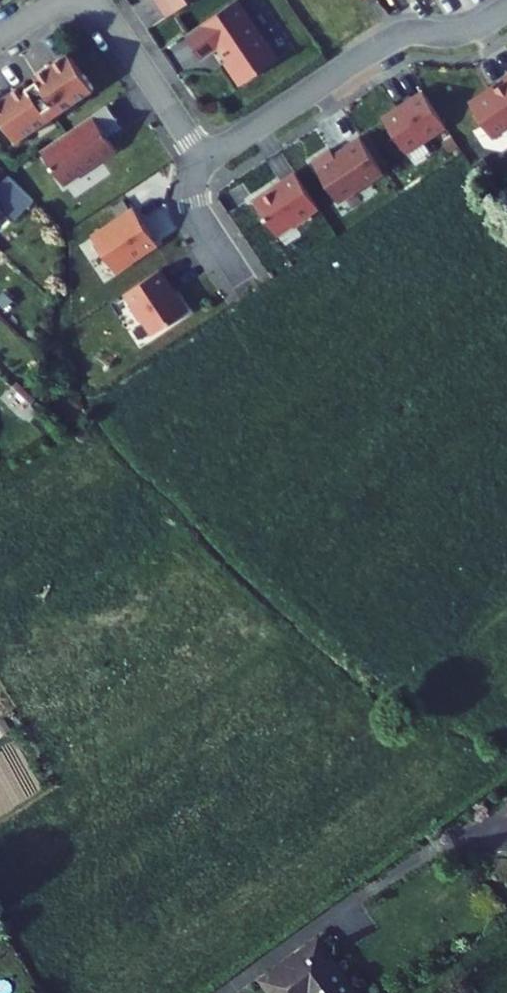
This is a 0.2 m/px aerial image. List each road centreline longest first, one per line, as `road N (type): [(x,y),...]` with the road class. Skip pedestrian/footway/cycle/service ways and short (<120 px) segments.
road 1 (residential): [(506,4),(448,45),(391,48),(213,168)]
road 2 (residential): [(213,168),(95,0)]

